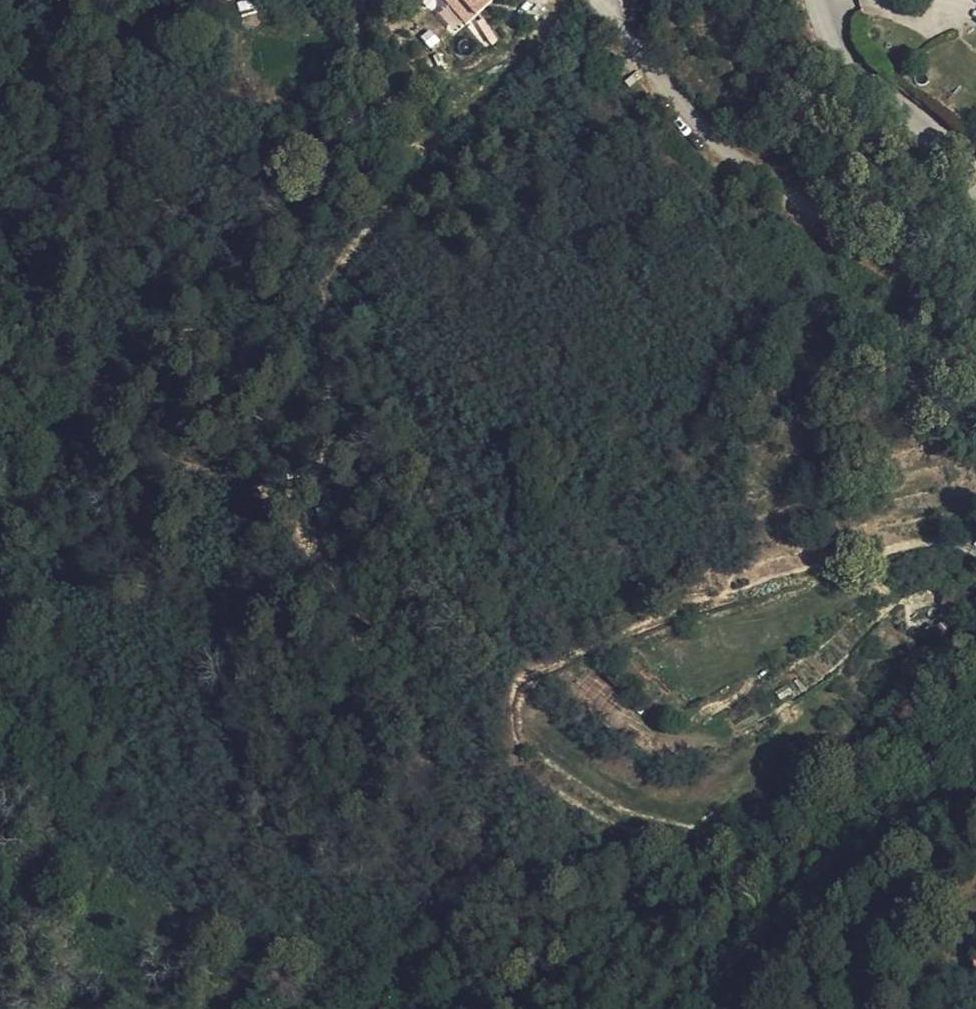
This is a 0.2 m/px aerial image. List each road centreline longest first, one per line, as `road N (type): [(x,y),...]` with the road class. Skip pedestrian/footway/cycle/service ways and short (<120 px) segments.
road 1 (residential): [(975,195),(954,157),(845,61),(819,0)]

